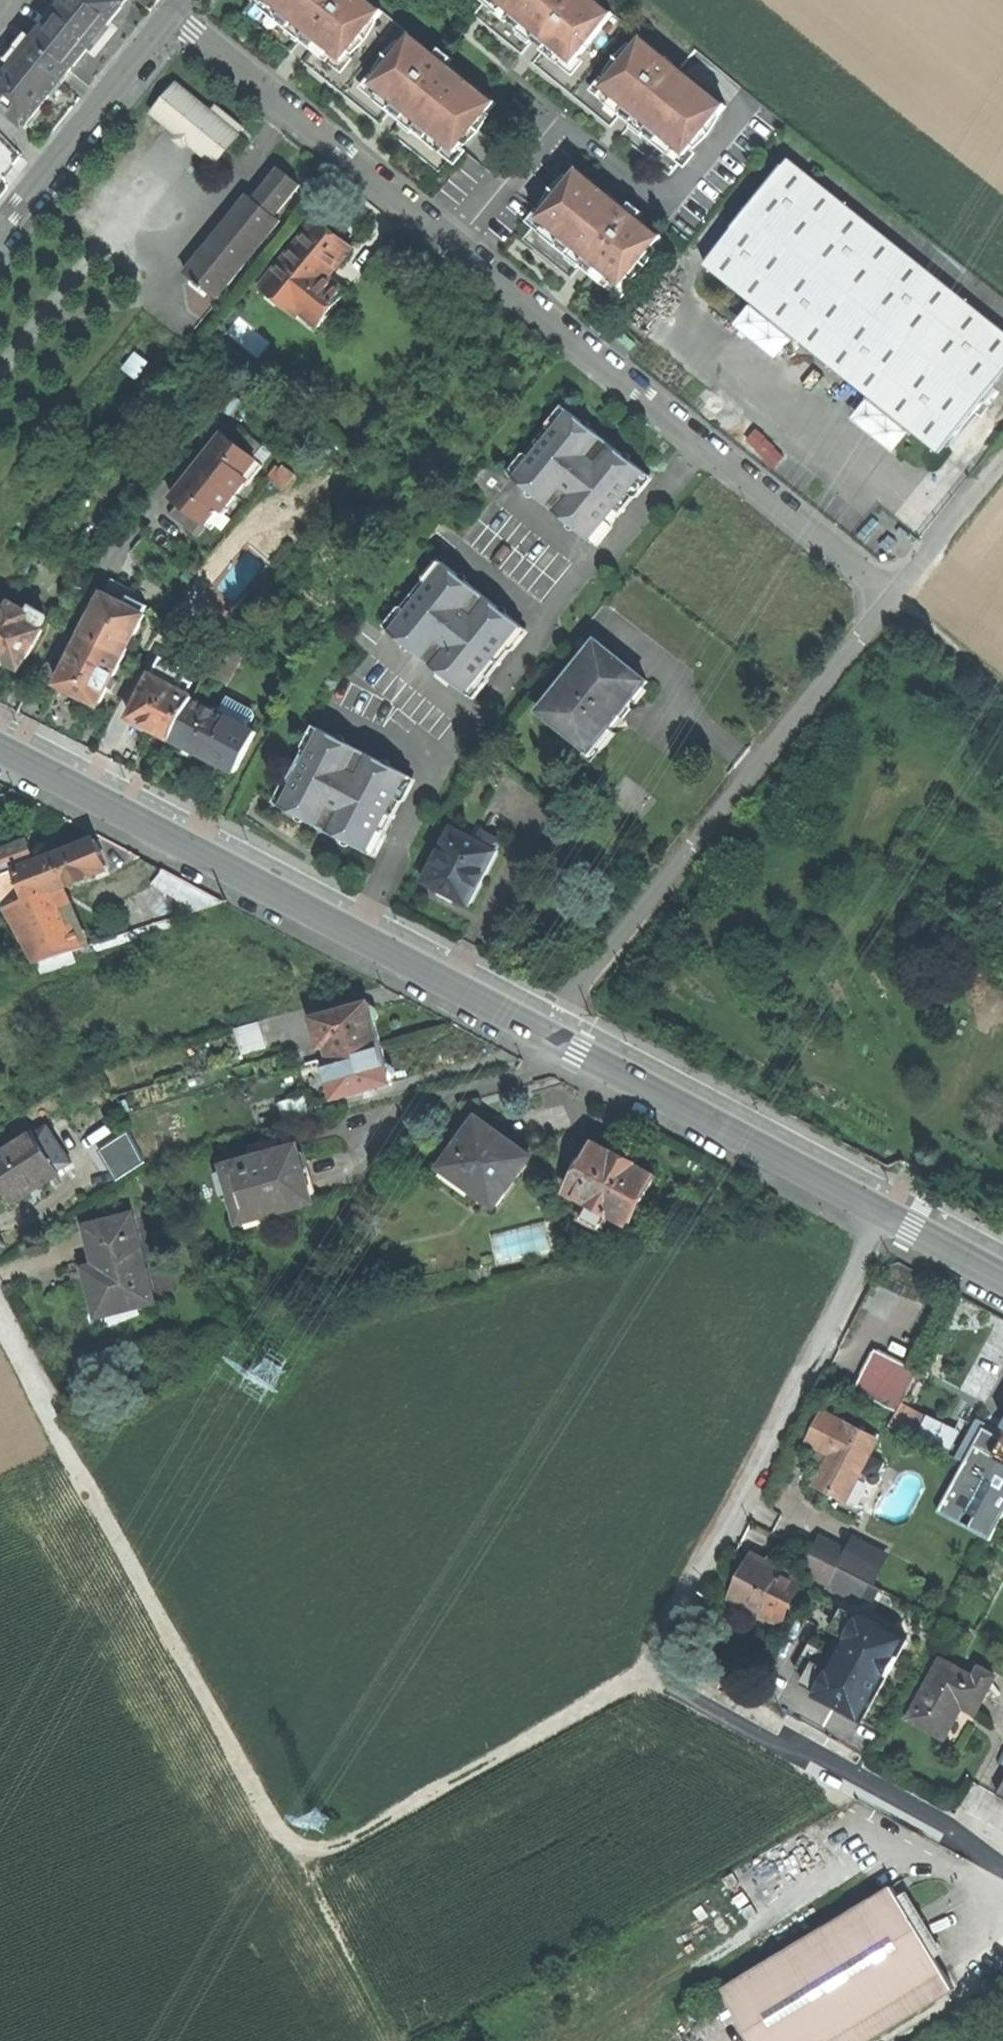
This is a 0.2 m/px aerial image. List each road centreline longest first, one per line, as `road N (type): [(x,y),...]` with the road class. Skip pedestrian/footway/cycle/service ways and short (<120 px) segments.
road 1 (residential): [(894,598),(178,13)]
road 2 (residential): [(1002,1855),(651,1665),(884,1214)]
road 3 (secondary): [(0,746),(552,1033)]
road 4 (residential): [(552,1033),(675,860),(894,598)]
road 5 (track): [(67,1452),(303,1865)]
road 6 (track): [(303,1865),(651,1665)]
road 7 (secondary): [(552,1033),(884,1214)]
road 8 (residential): [(0,229),(178,13)]
road 9 (track): [(303,1865),(401,2040)]
road 10 (residential): [(894,598),(1002,463)]
road 11 (track): [(1002,685),(894,598)]
road 12 (residential): [(0,1335),(67,1452)]
road 13 (secondary): [(884,1214),(1002,1279)]

